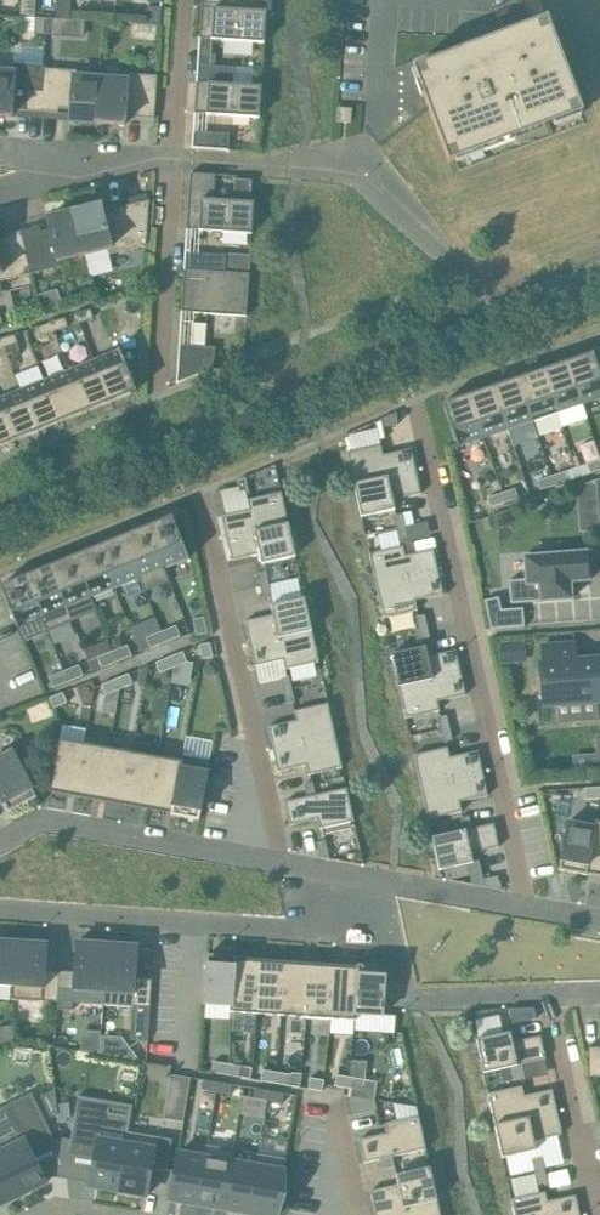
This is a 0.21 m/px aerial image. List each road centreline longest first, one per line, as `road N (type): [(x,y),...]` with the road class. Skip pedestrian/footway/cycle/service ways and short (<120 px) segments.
road 1 (residential): [(529,910),(421,401)]
road 2 (residential): [(283,864),(196,491)]
road 3 (residential): [(0,911),(346,935)]
road 4 (residential): [(0,842),(41,822),(283,864)]
road 5 (residential): [(346,935),(392,938),(408,999),(546,995)]
road 6 (residential): [(162,393),(172,159)]
road 7 (residential): [(599,1214),(546,995)]
road 8 (residential): [(331,873),(529,910)]
road 9 (residential): [(172,159),(180,0)]
road 10 (residential): [(331,1097),(359,1214)]

